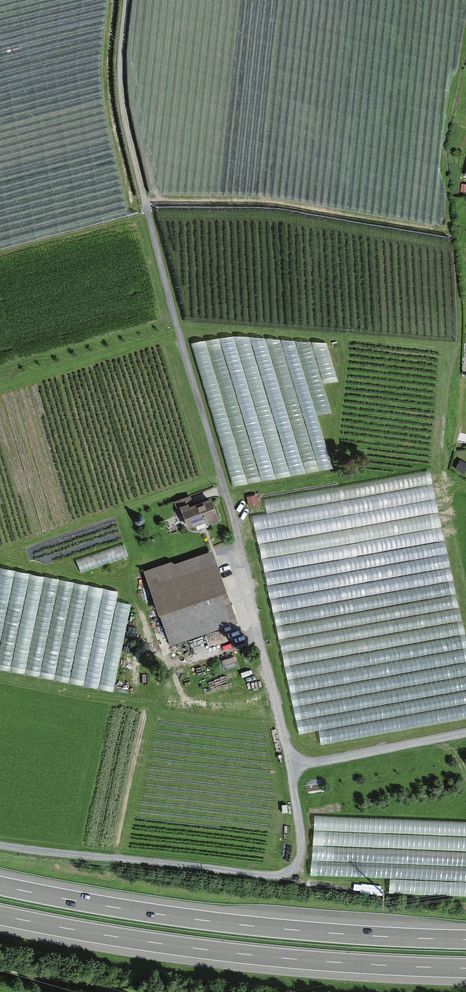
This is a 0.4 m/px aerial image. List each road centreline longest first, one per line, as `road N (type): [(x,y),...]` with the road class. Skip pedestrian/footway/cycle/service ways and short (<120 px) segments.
road 1 (unclassified): [(291,767),(121,127),(124,0)]
road 2 (motorway): [(465,939),(250,925),(0,885)]
road 3 (motorway): [(0,916),(239,954),(465,969)]
road 4 (unclassified): [(465,734),(291,767)]
road 5 (track): [(128,991),(0,971)]

